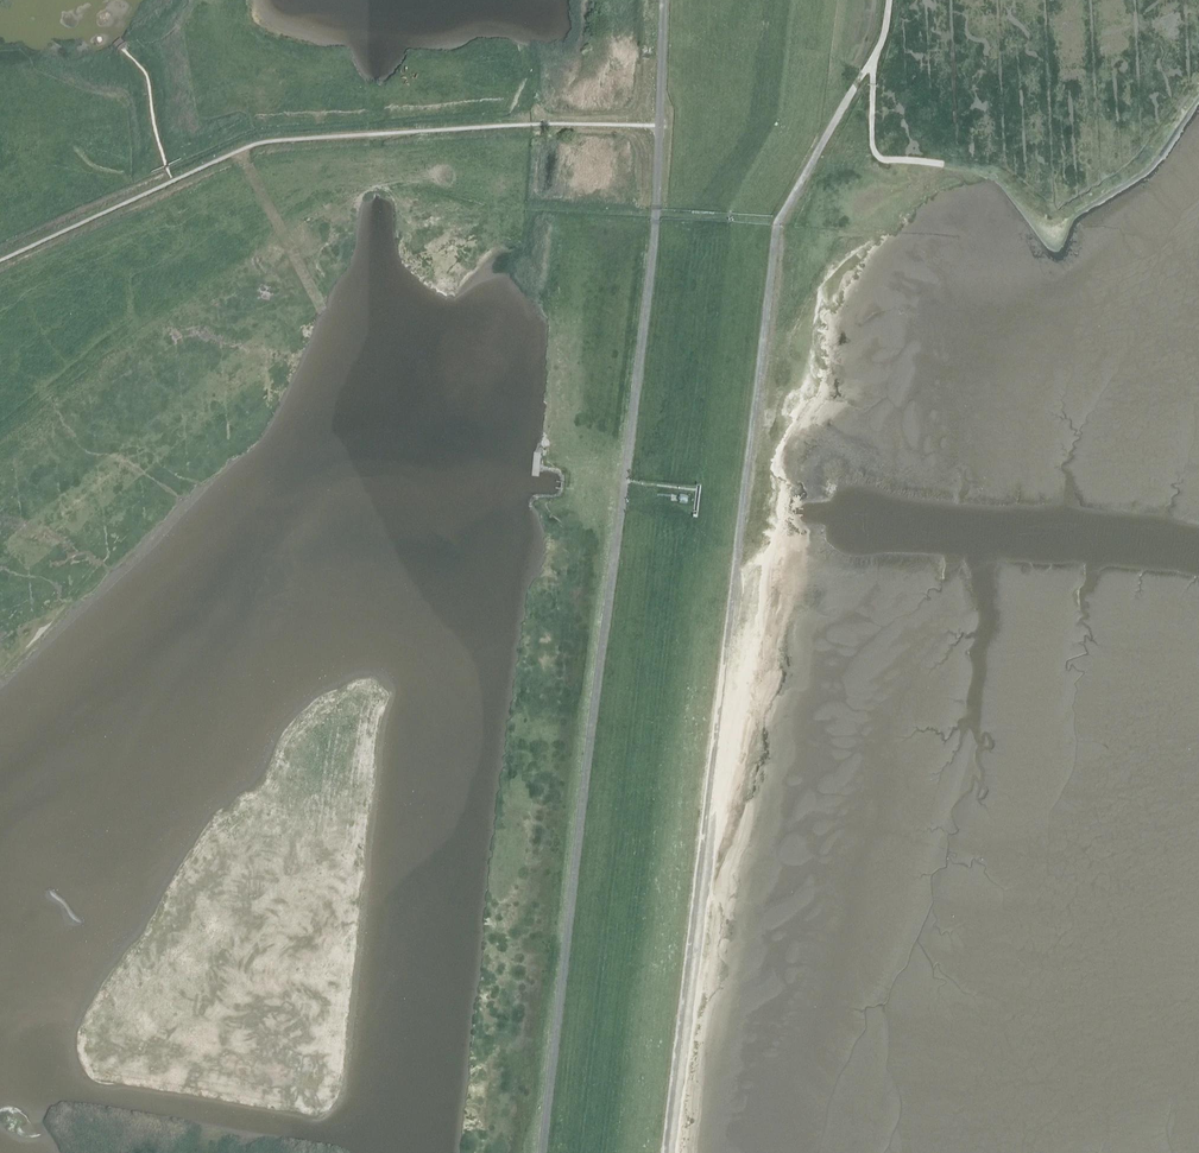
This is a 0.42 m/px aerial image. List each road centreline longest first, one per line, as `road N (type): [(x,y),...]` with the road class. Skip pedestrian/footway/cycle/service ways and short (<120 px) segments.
road 1 (track): [(873,59),(876,155),(940,165)]

